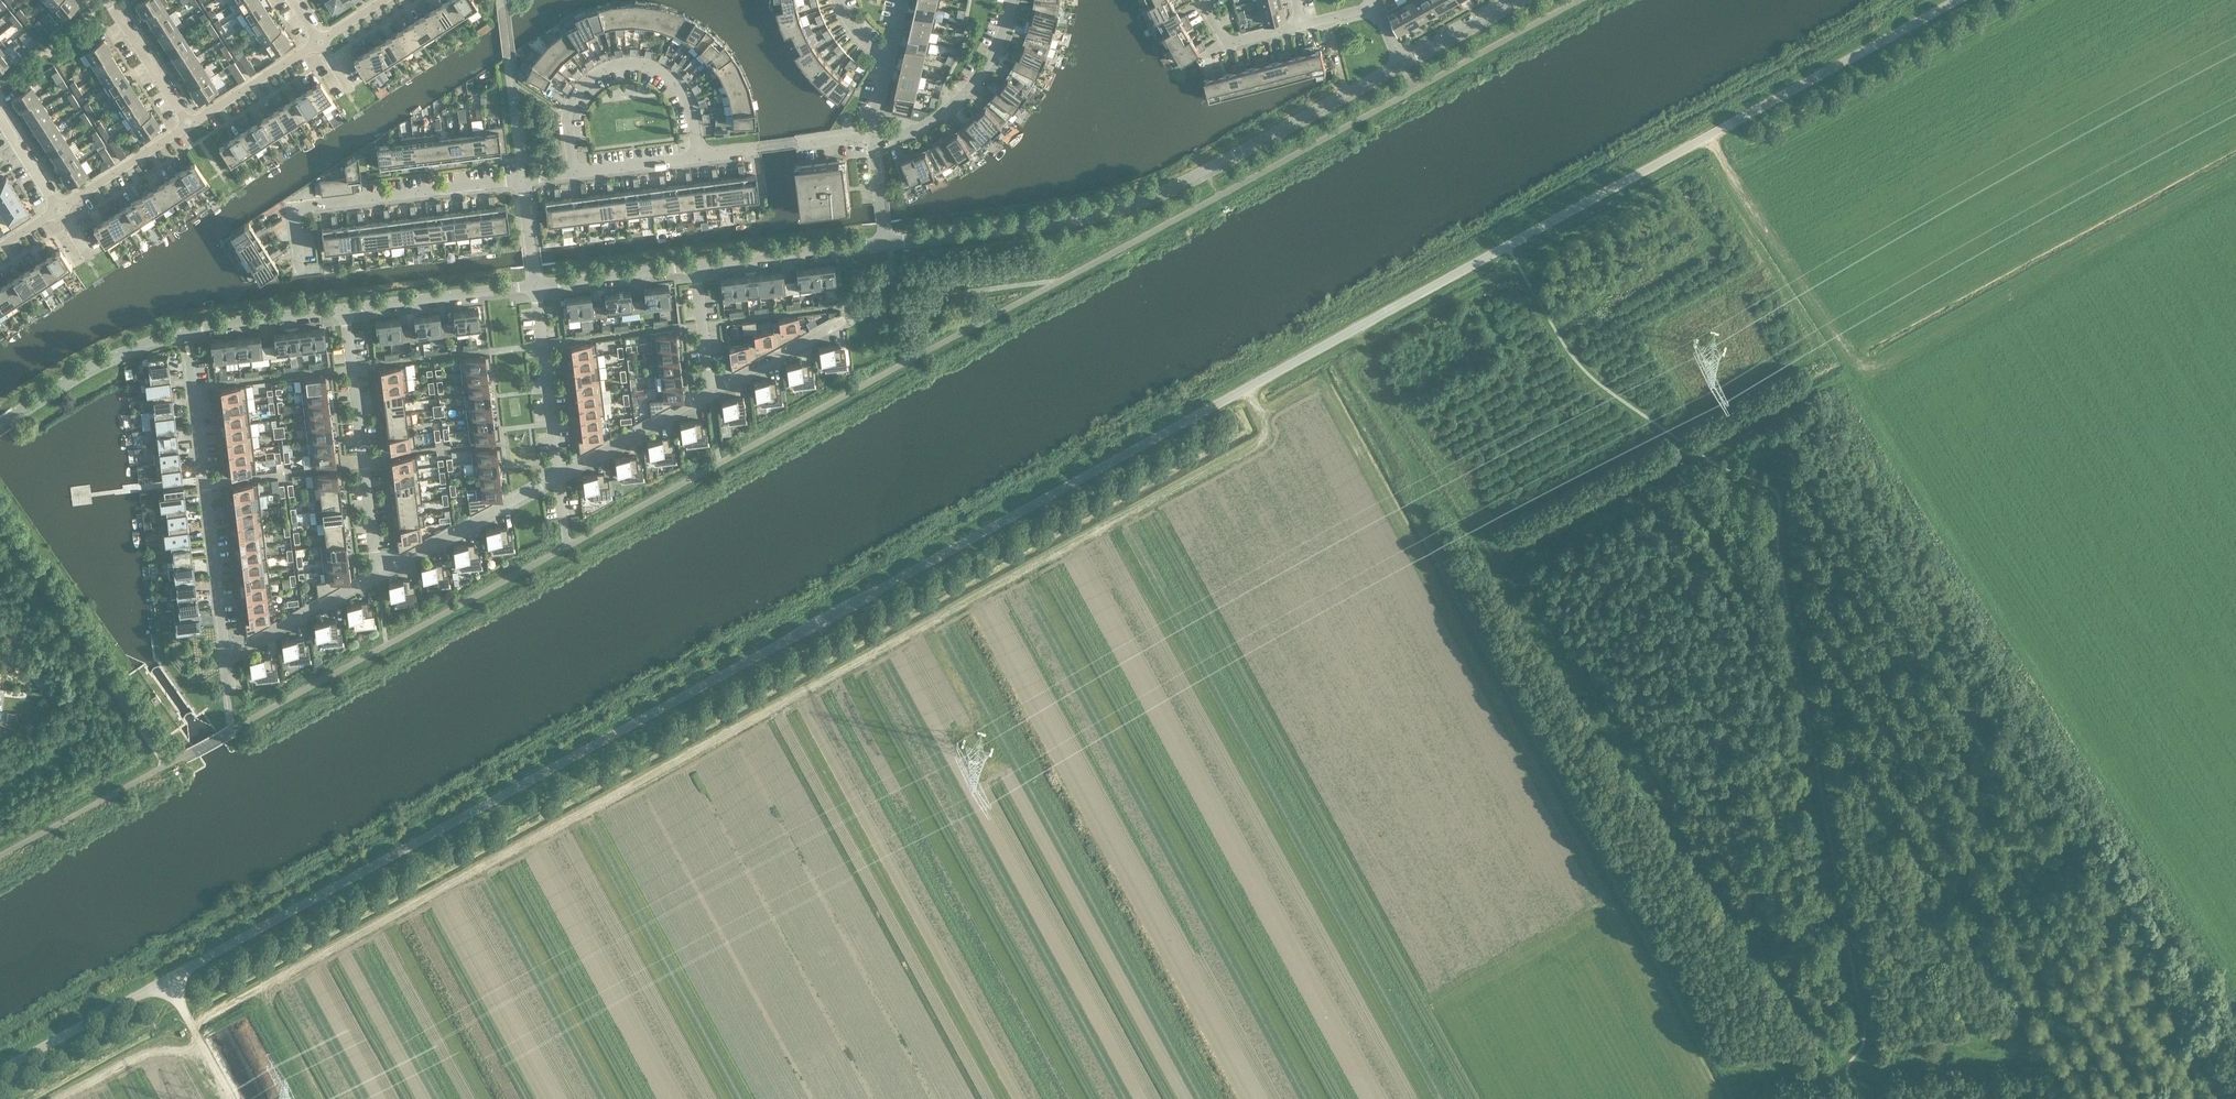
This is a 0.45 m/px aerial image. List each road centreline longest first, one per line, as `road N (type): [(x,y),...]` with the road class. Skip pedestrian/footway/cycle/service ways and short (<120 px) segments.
road 1 (tertiary): [(0,1070),(1965,0)]
road 2 (tertiary): [(887,242),(1125,206),(1400,63)]
road 3 (residential): [(226,657),(187,331)]
road 4 (residential): [(302,269),(301,210),(523,182)]
road 5 (residential): [(576,173),(573,104),(604,71),(625,66),(647,66),(682,89),(701,158)]
road 6 (residential): [(378,574),(345,309)]
road 7 (residential): [(873,139),(924,126),(982,78),(1013,0)]
road 8 (tertiary): [(0,422),(83,371),(187,331)]
road 9 (residential): [(378,574),(558,475)]
road 10 (tertiary): [(696,266),(887,242)]
road 11 (tertiary): [(345,309),(536,287)]
road 12 (residential): [(536,287),(558,475)]
road 13 (residential): [(558,475),(711,393)]
road 14 (residential): [(226,657),(378,574)]
road 15 (tertiary): [(536,287),(696,266)]
road 16 (tertiary): [(187,331),(345,309)]
road 17 (residential): [(56,210),(188,125)]
road 18 (residential): [(188,125),(318,42)]
road 19 (residential): [(711,393),(845,320)]
road 20 (residential): [(188,125),(110,0)]
road 21 (tertiary): [(1400,63),(1515,0)]
road 22 (residential): [(711,393),(696,266)]
road 23 (residential): [(576,173),(701,158)]
road 24 (residential): [(1206,0),(1231,41),(1302,26)]

